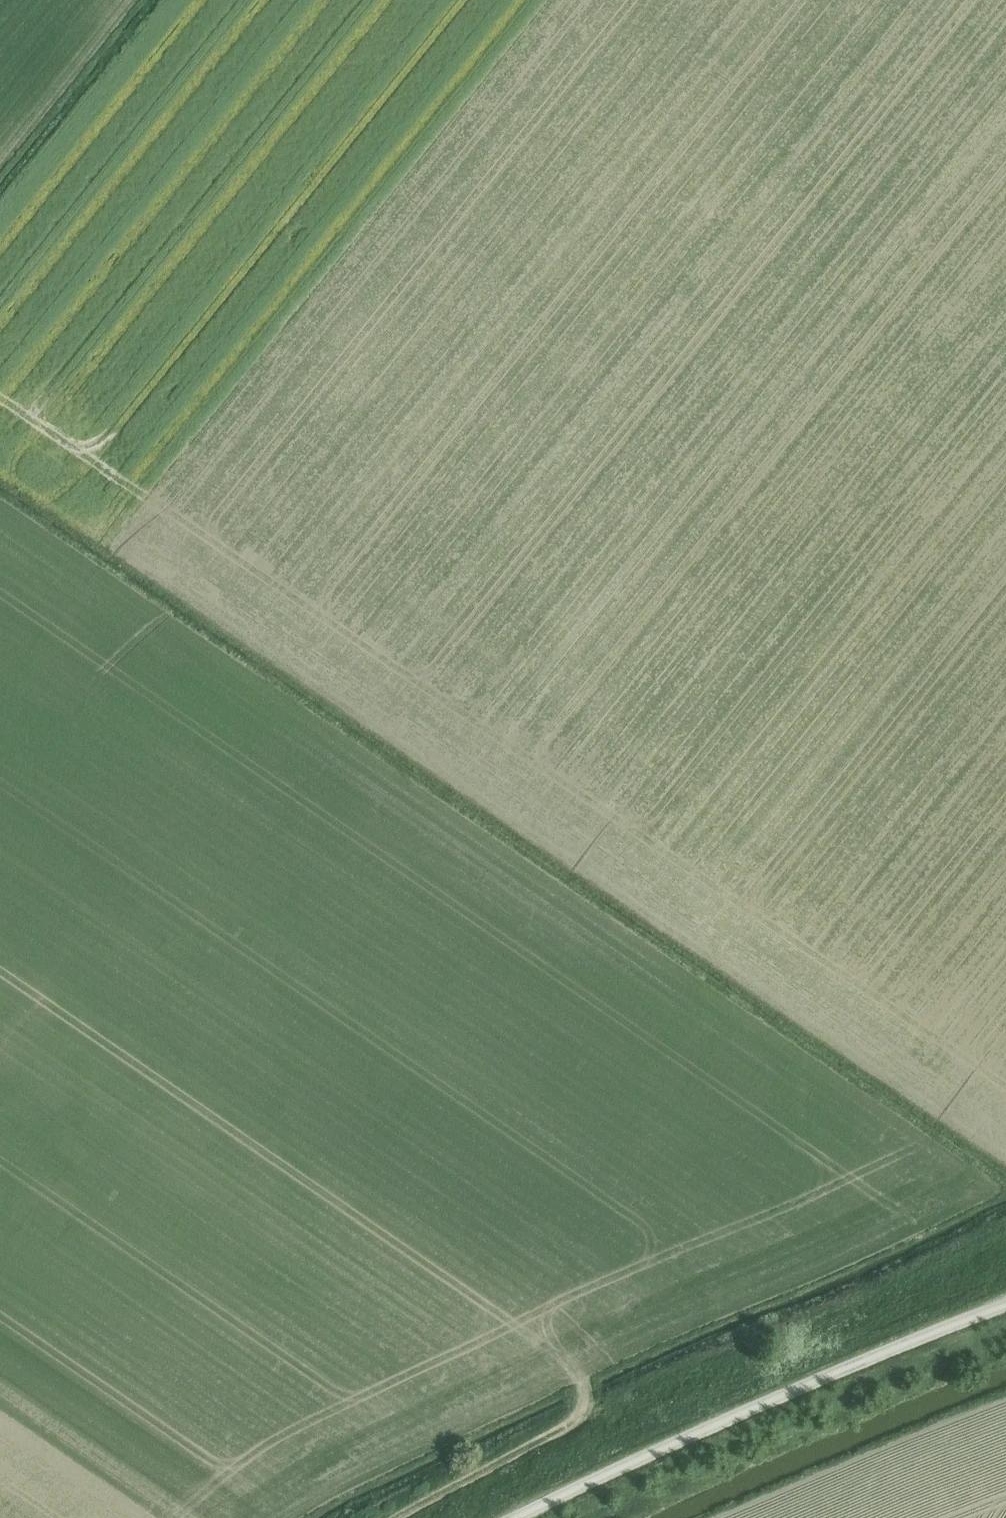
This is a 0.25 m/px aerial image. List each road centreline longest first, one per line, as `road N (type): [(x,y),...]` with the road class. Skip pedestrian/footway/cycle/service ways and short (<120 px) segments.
road 1 (unclassified): [(511,1517),(1005,1304)]
road 2 (track): [(393,1517),(578,1415),(585,1403),(575,1380)]

